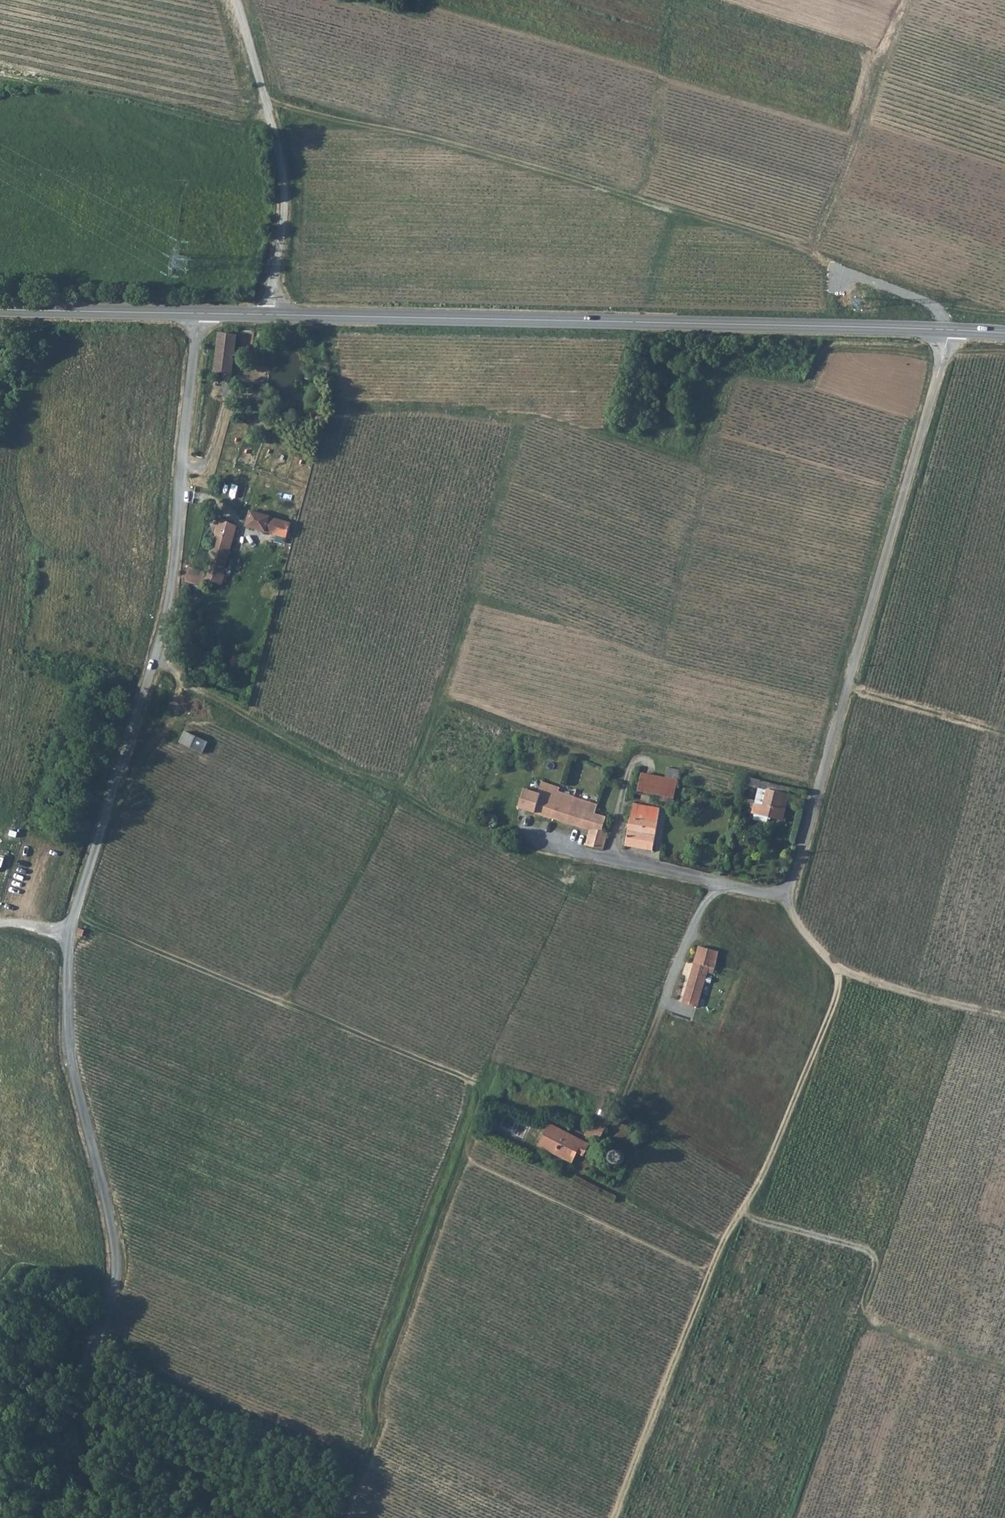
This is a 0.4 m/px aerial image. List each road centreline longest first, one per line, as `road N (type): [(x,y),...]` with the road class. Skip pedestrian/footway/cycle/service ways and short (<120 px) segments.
road 1 (unclassified): [(110,1517),(86,1457),(79,1385),(117,1271),(77,1085),(68,961),(72,924),(169,605),(197,314)]
road 2 (track): [(0,924),(88,924),(469,1085),(363,1393),(370,1463)]
road 3 (unclassified): [(523,835),(757,892),(787,886),(947,330)]
road 4 (tertiary): [(197,314),(947,330)]
road 5 (track): [(612,1517),(724,1237),(789,1110),(839,967)]
road 6 (track): [(523,835),(482,829),(150,670)]
road 7 (track): [(102,1328),(174,1382),(370,1463),(351,1517)]
road 8 (track): [(737,1213),(870,1255),(875,1266),(863,1309),(871,1326),(1004,1370)]
road 9 (tertiary): [(0,310),(197,314)]
road 10 (track): [(178,684),(175,714),(97,839)]
road 11 (track): [(84,313),(15,418),(9,456),(0,454)]
road 12 (track): [(839,967),(1004,1017)]
road 13 (track): [(1004,733),(847,688)]

